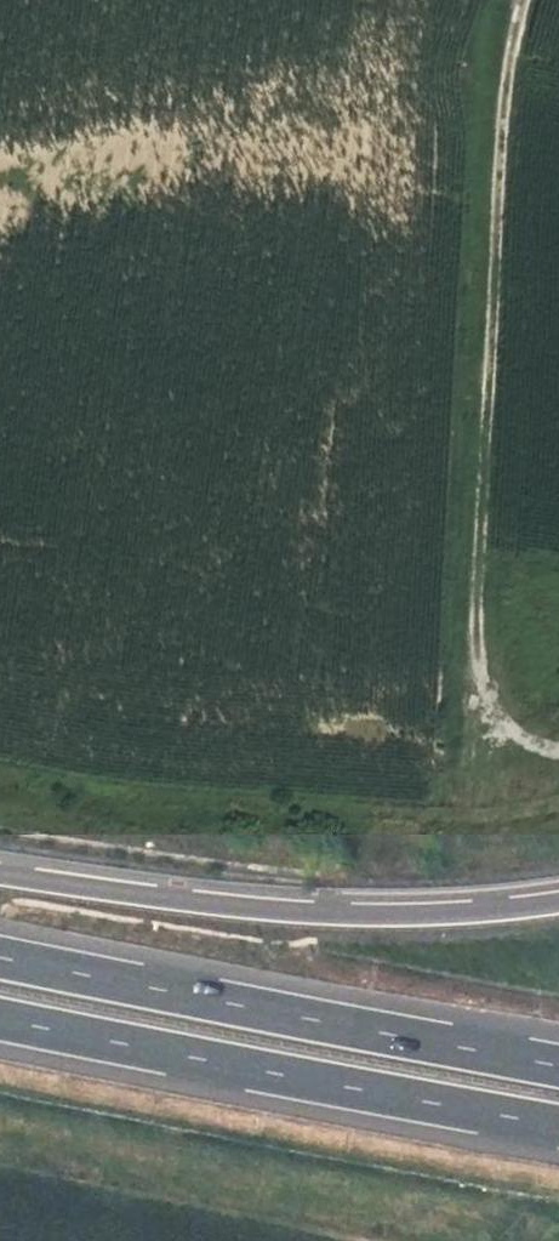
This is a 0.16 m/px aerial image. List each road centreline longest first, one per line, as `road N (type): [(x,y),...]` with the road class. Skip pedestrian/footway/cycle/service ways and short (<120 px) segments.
road 1 (track): [(524,0),(501,140),(475,654),(500,720),(558,754)]
road 2 (motorway): [(0,1019),(558,1127)]
road 3 (motorway): [(558,1063),(0,957)]
road 4 (motorway): [(558,899),(440,912),(290,910),(0,872)]

